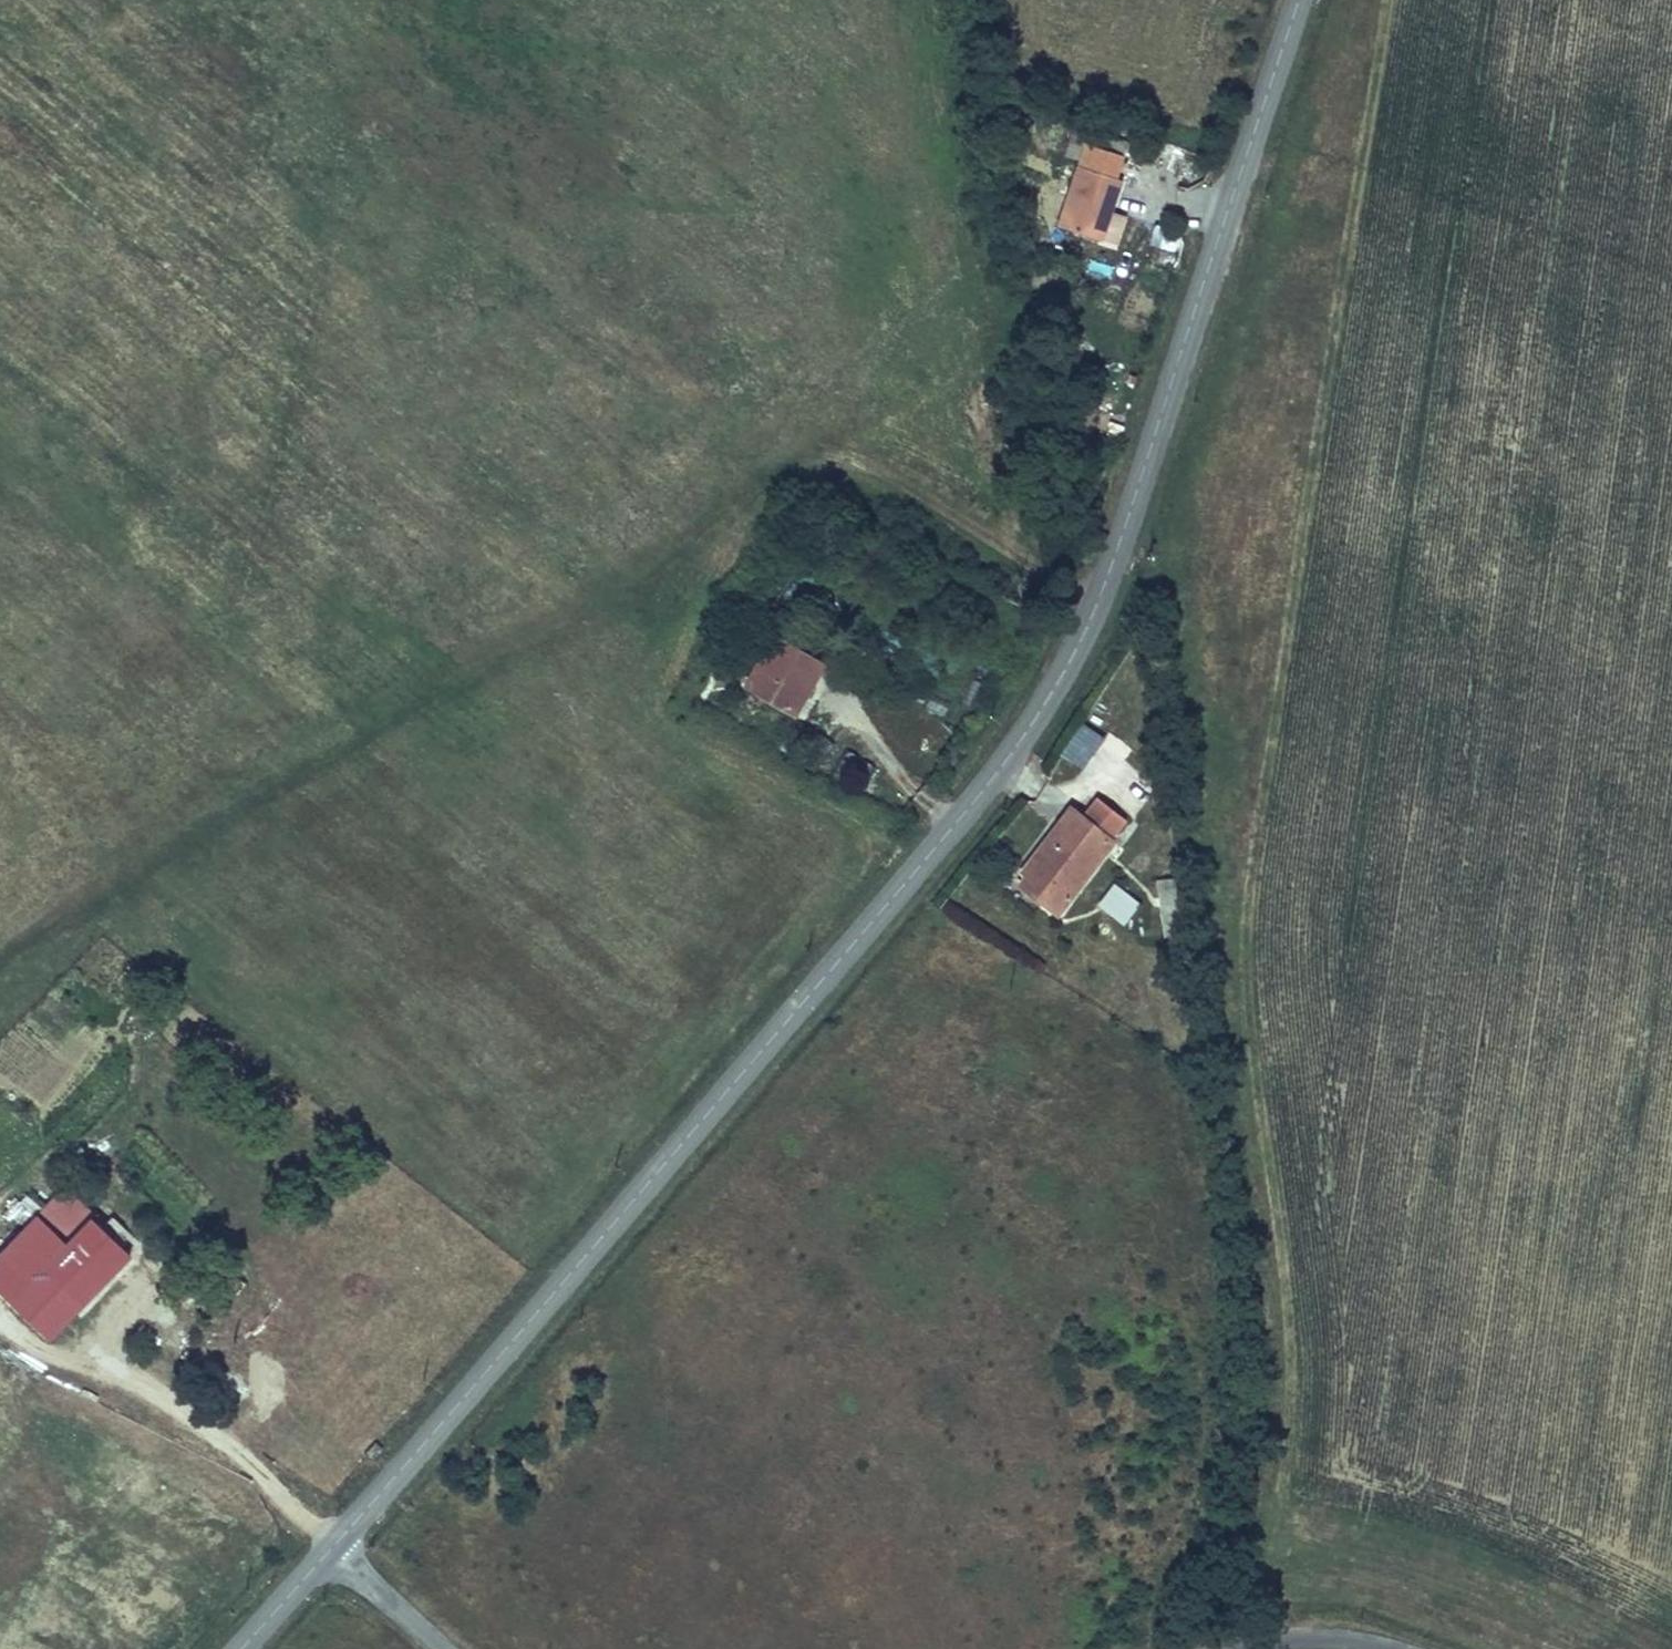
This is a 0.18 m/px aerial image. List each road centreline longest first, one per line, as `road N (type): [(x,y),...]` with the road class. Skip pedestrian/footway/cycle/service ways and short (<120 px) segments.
road 1 (tertiary): [(1298,0),(1109,569),(1018,742),(331,1548)]
road 2 (track): [(0,974),(34,943),(159,895),(244,841),(580,682),(664,629),(753,509),(809,471),(836,468),(877,479),(1097,599)]
road 3 (unclassified): [(1241,1648),(1308,1639),(1410,1648)]
road 4 (unclassified): [(331,1548),(443,1648)]
road 5 (tertiary): [(331,1548),(239,1648)]

